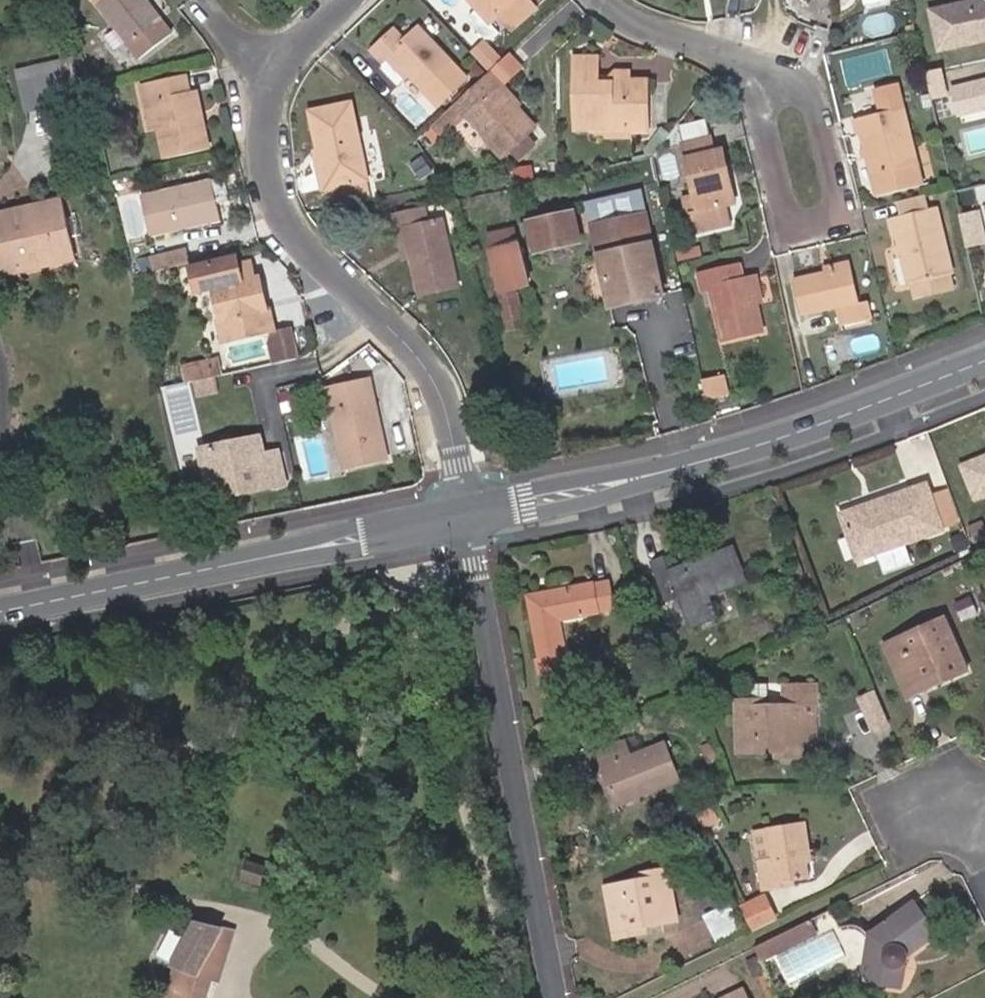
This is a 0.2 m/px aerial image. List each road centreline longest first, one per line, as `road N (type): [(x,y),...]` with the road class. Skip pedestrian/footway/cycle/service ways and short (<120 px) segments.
road 1 (residential): [(464,513),(450,431),(425,368),(297,241),(265,187),(267,96),(291,50),(344,0)]
road 2 (tertiary): [(464,513),(747,449),(984,360)]
road 3 (residential): [(554,997),(464,513)]
road 4 (tertiary): [(0,609),(464,513)]
road 5 (residential): [(603,0),(760,71),(777,88),(803,181)]

